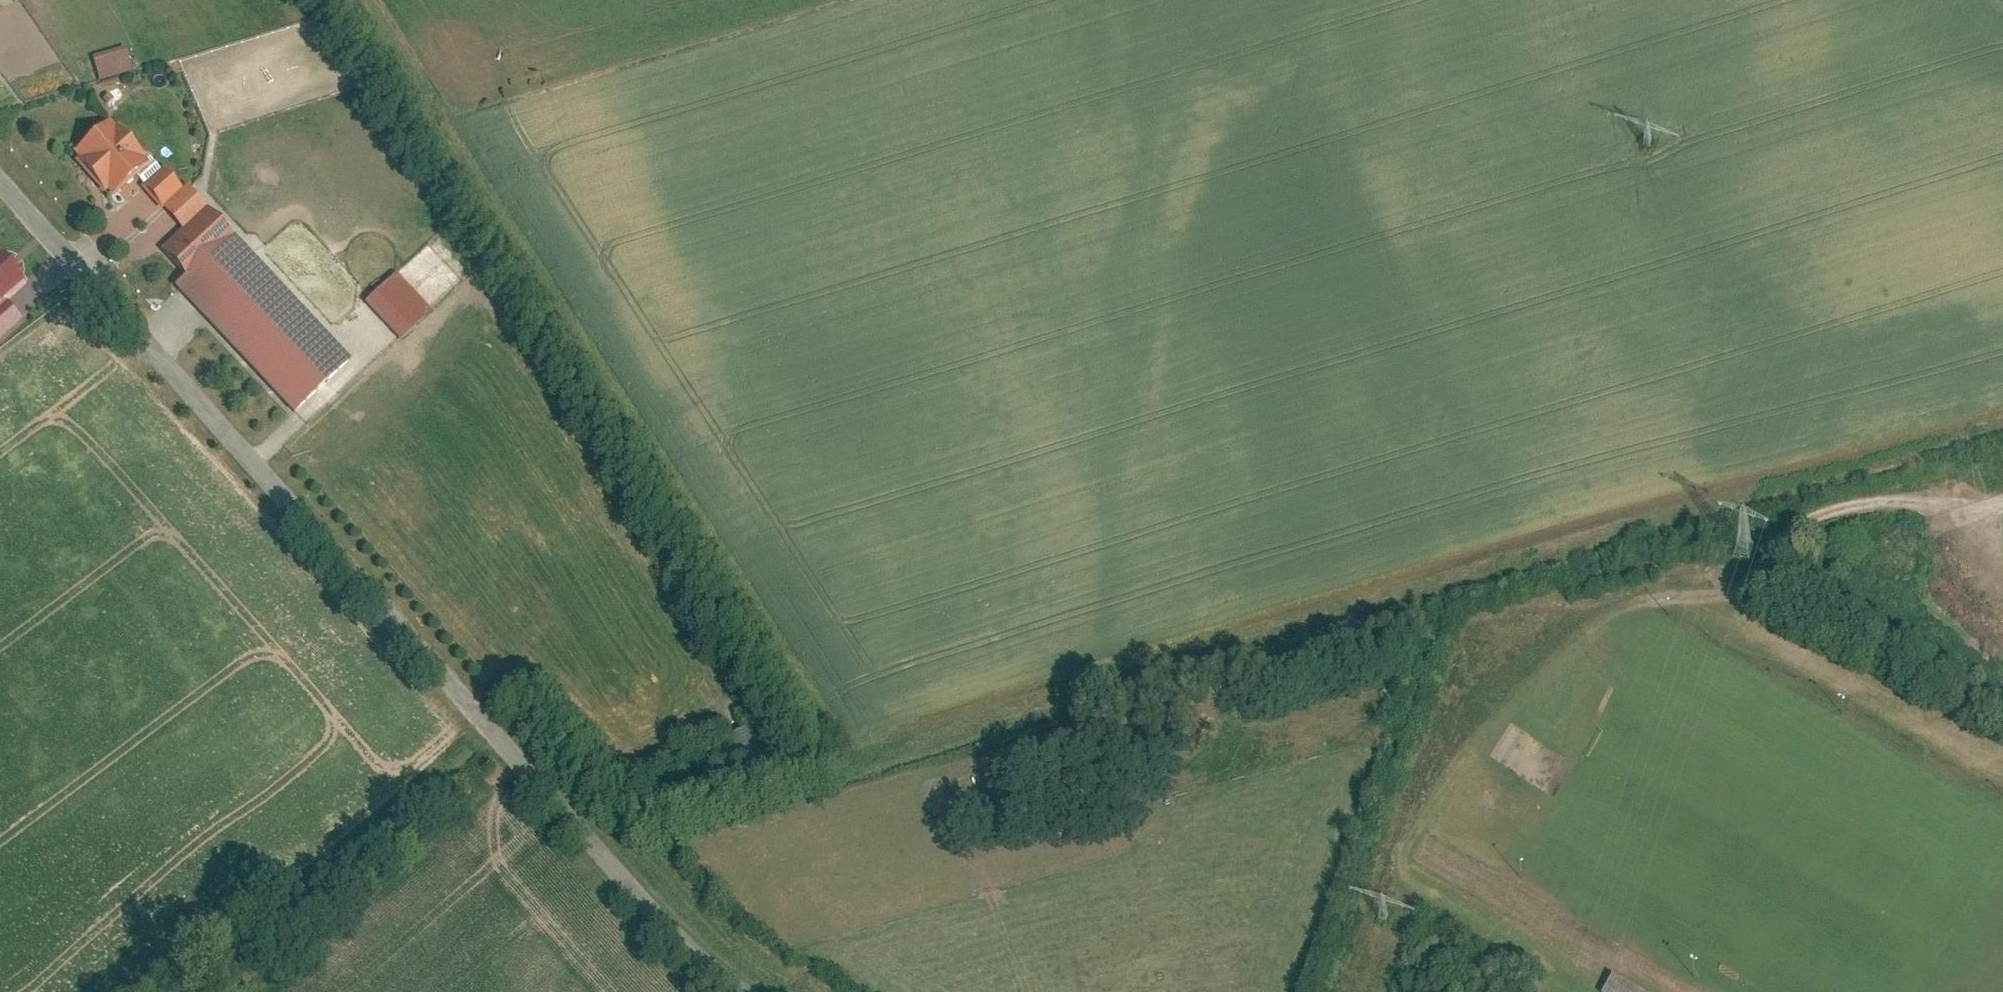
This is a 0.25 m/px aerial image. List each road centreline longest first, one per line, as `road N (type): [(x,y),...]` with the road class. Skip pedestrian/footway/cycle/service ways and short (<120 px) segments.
road 1 (unclassified): [(0,175),(676,933),(763,991)]

